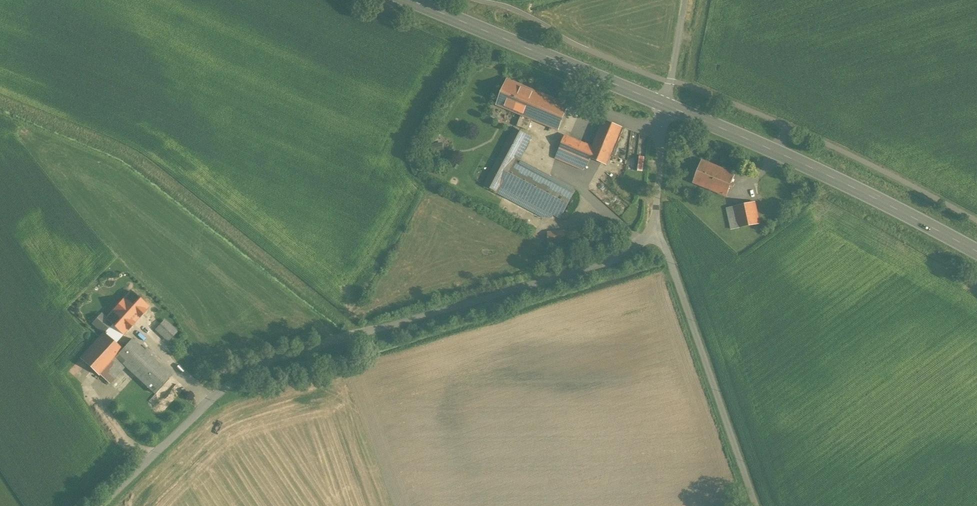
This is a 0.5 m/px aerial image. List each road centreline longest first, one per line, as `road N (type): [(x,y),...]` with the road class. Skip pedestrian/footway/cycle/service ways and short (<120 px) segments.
road 1 (unclassified): [(651,219),(605,258),(247,366),(101,505)]
road 2 (primary): [(976,251),(666,105)]
road 3 (unclassified): [(651,219),(754,505)]
road 4 (primary): [(666,105),(410,0)]

